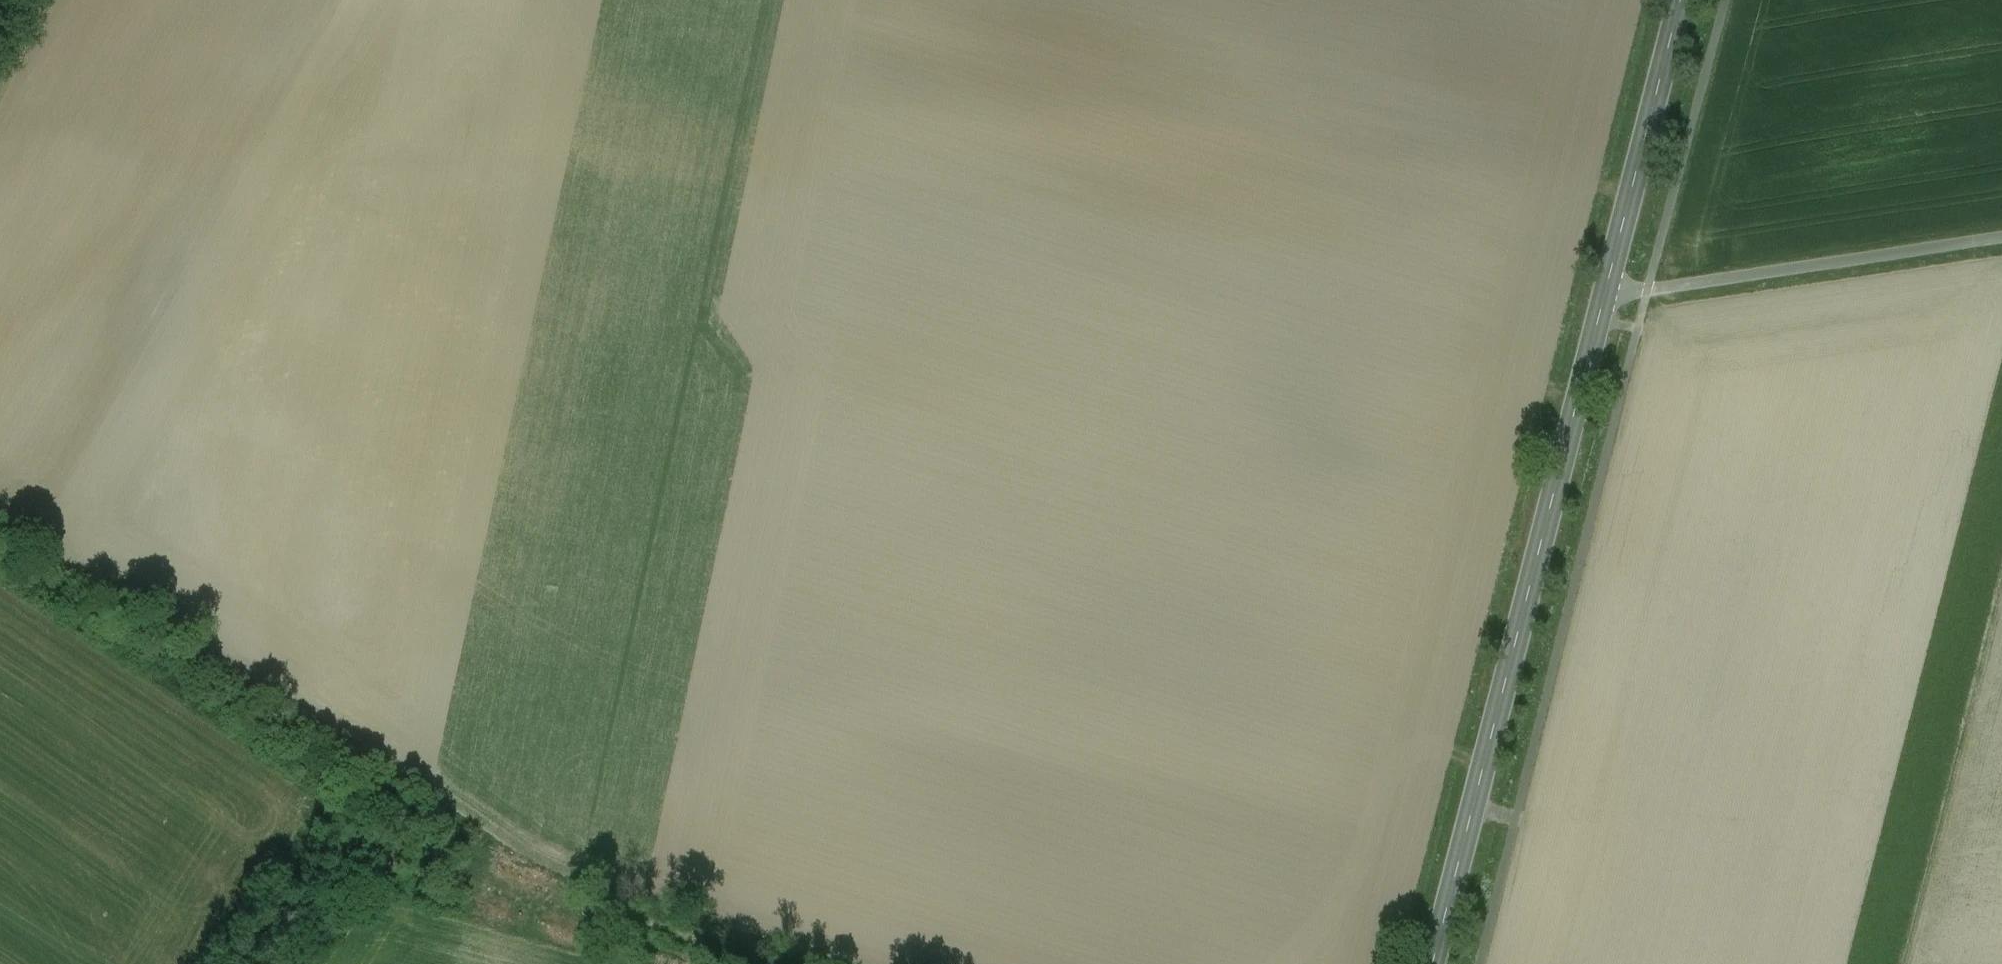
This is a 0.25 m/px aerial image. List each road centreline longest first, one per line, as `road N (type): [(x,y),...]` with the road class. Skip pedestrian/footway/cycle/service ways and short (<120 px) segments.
road 1 (tertiary): [(1605,296),(1434,963)]
road 2 (unclassified): [(2001,238),(1605,296)]
road 3 (tertiary): [(1681,0),(1605,296)]

